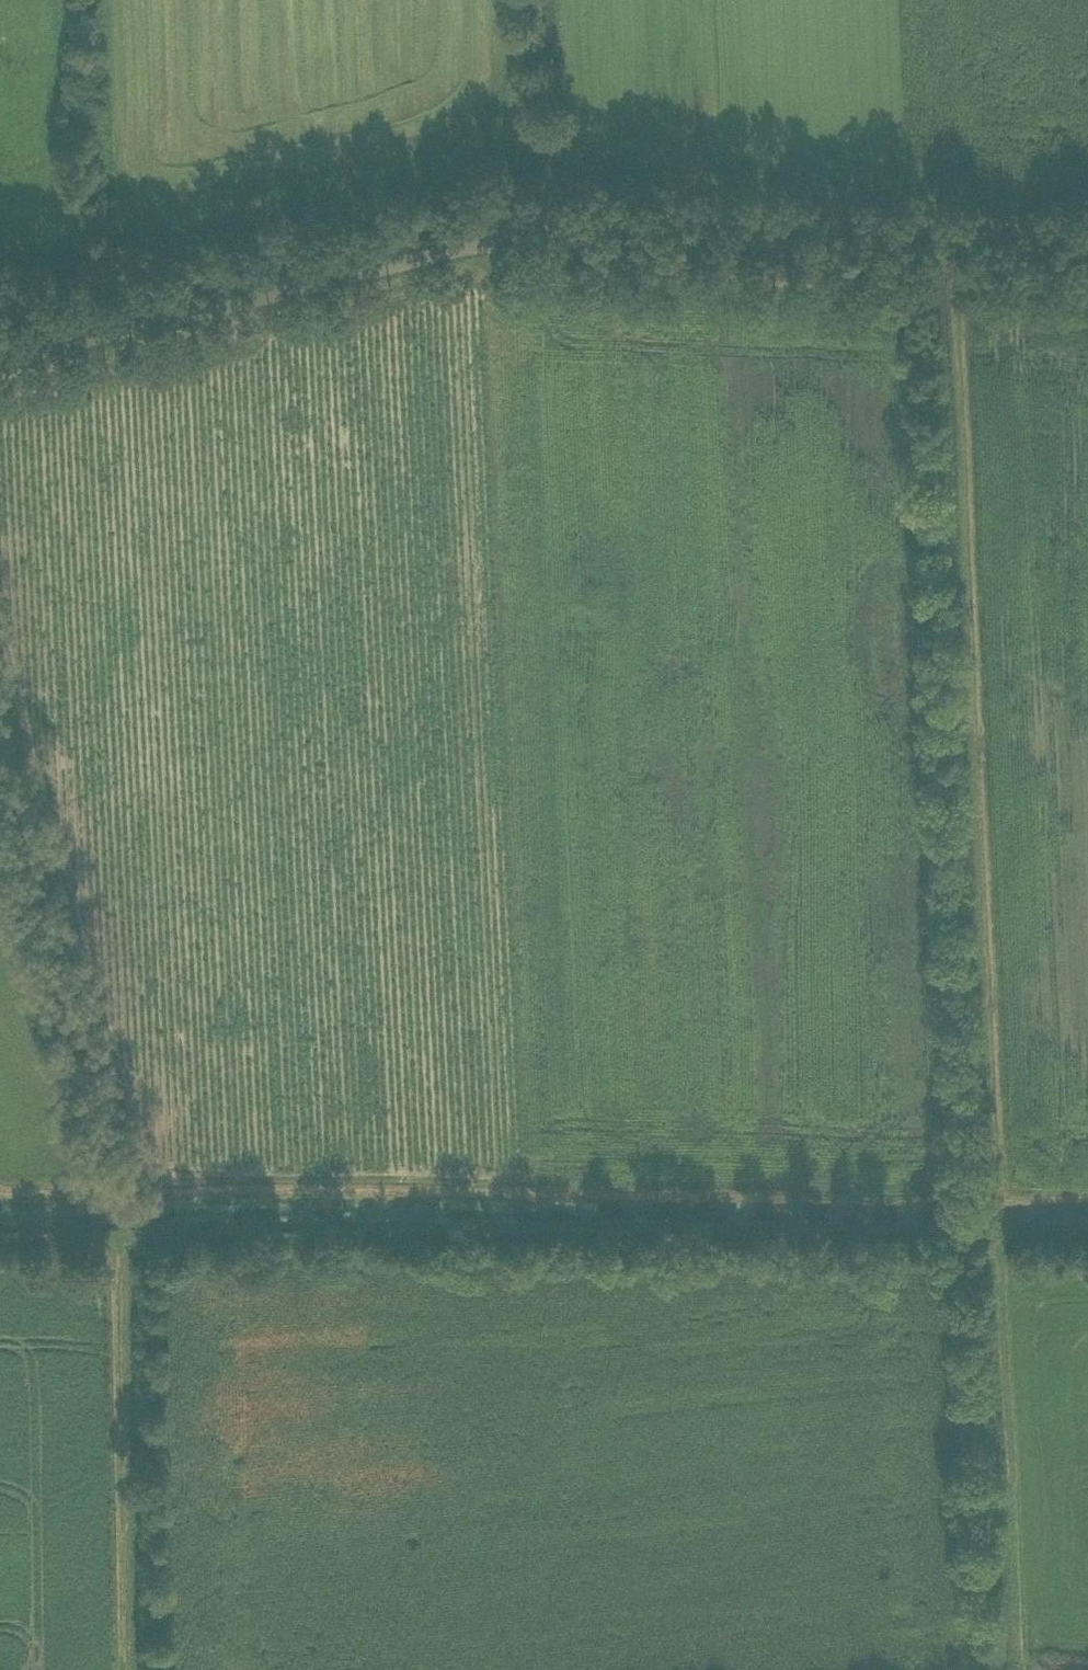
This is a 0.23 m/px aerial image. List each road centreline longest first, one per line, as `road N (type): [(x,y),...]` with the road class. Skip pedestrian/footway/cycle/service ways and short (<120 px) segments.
road 1 (unclassified): [(1087,209),(598,188),(461,213),(394,237),(0,333)]

